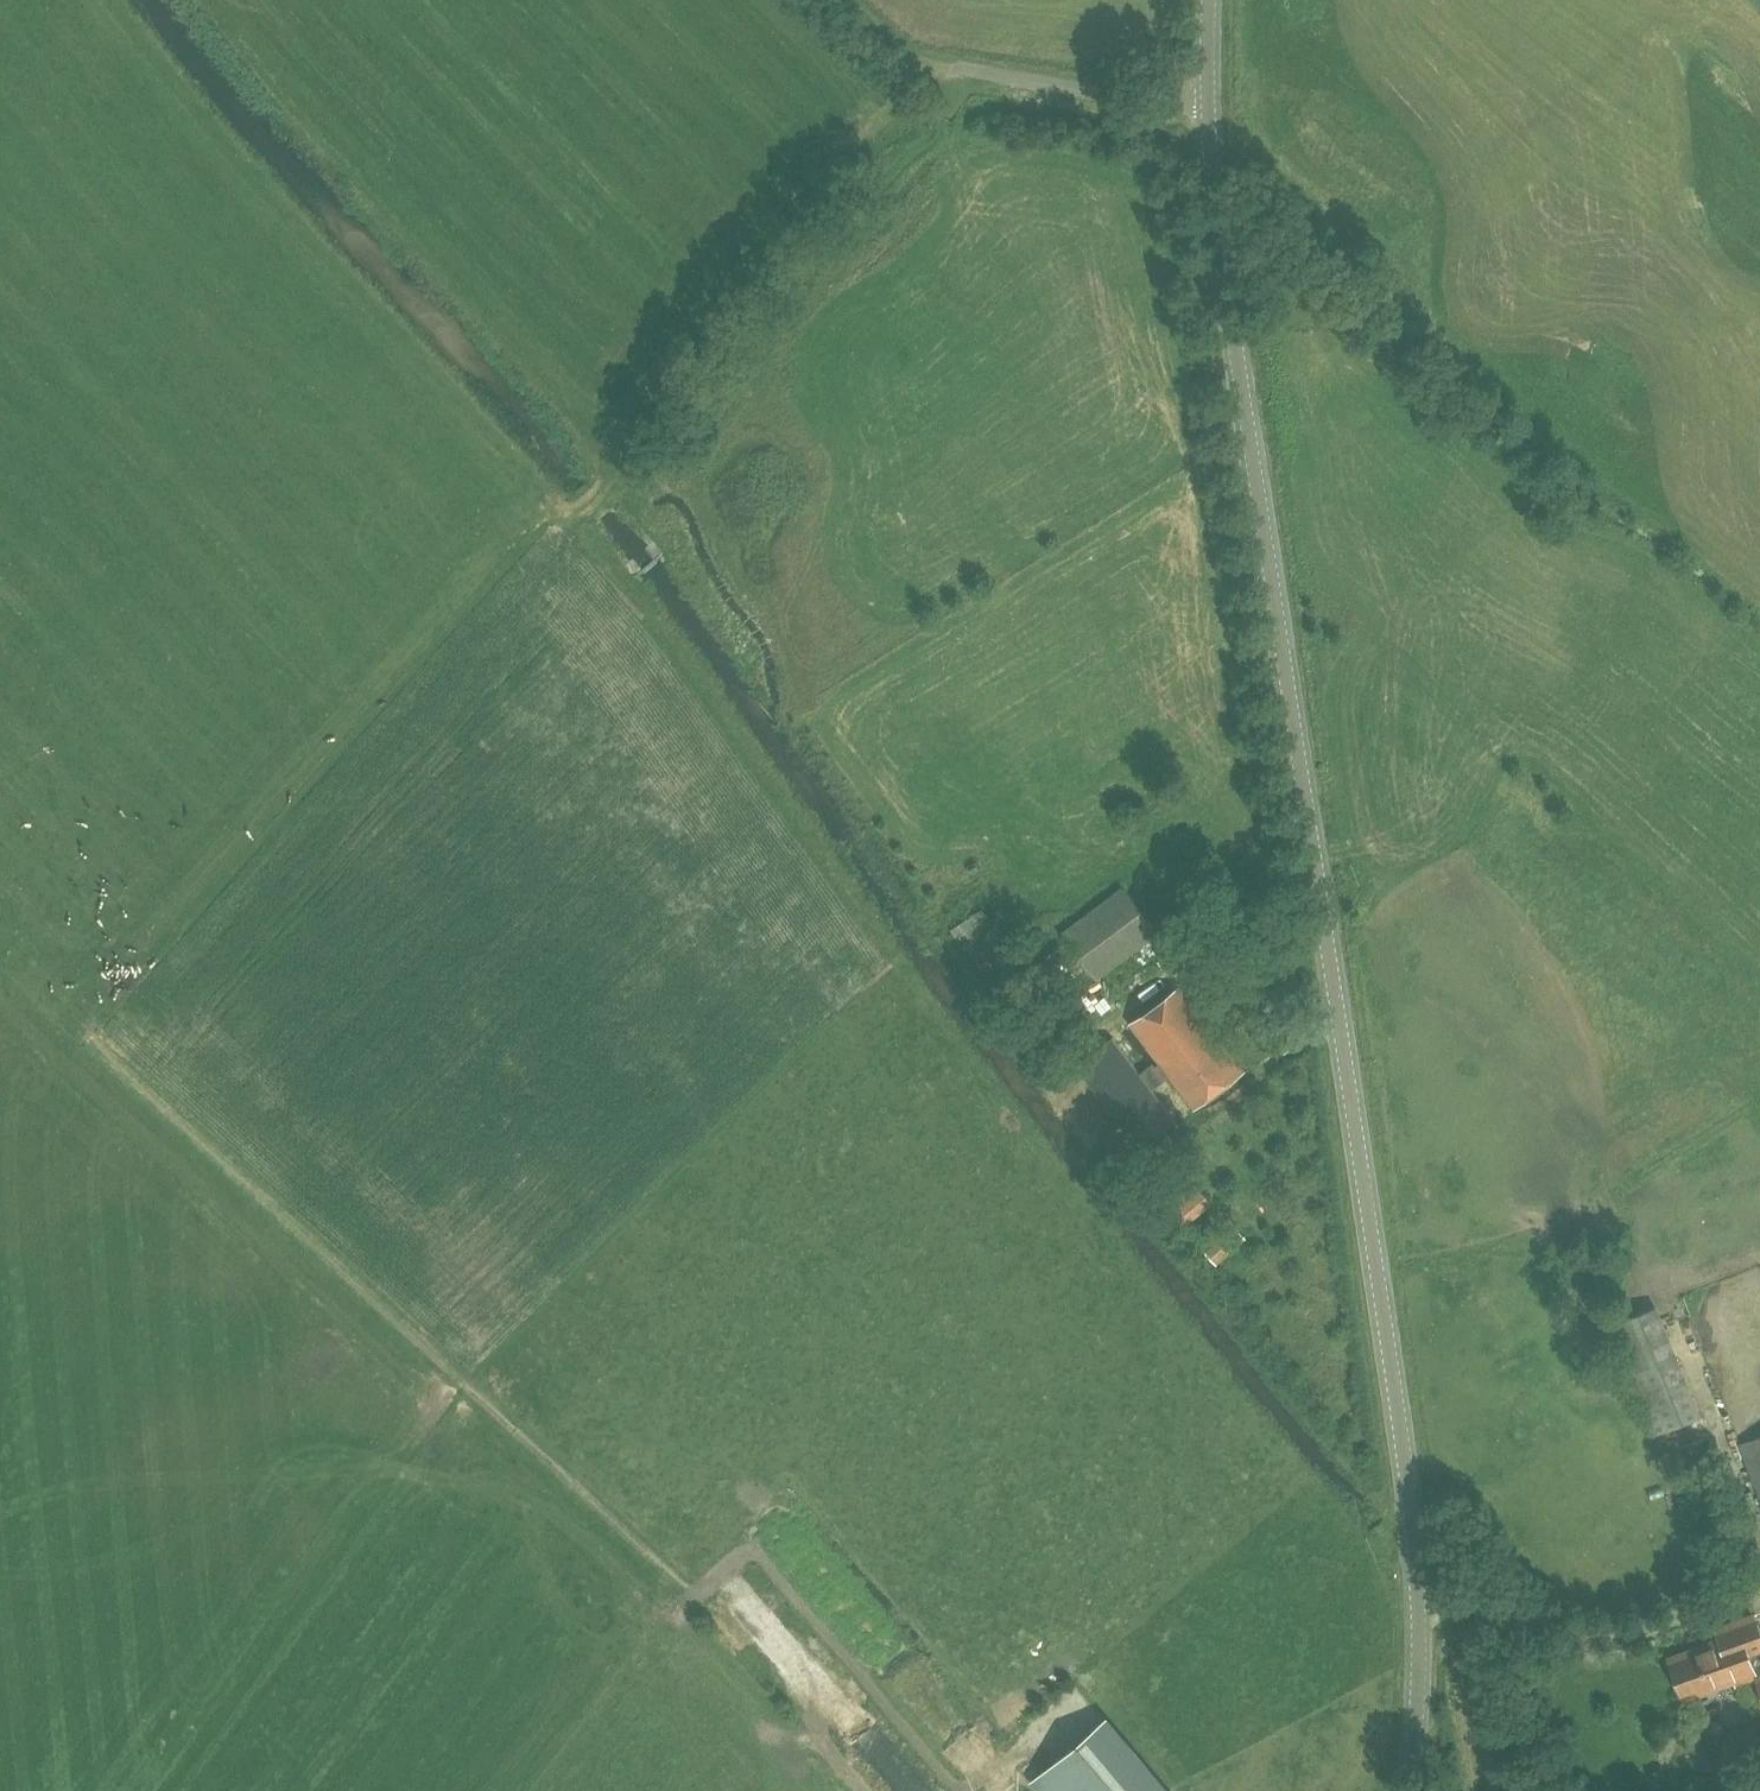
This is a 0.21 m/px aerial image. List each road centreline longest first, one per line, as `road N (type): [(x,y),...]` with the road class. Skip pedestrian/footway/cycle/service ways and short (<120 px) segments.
road 1 (tertiary): [(1411,1790),(1422,1699),(1414,1518),(1223,238),(1212,128),(1214,0)]
road 2 (track): [(603,499),(651,474),(678,446),(773,301),(982,74)]
road 3 (track): [(1421,1587),(1596,1628),(1663,1626)]
road 4 (track): [(856,0),(915,58),(982,74)]

